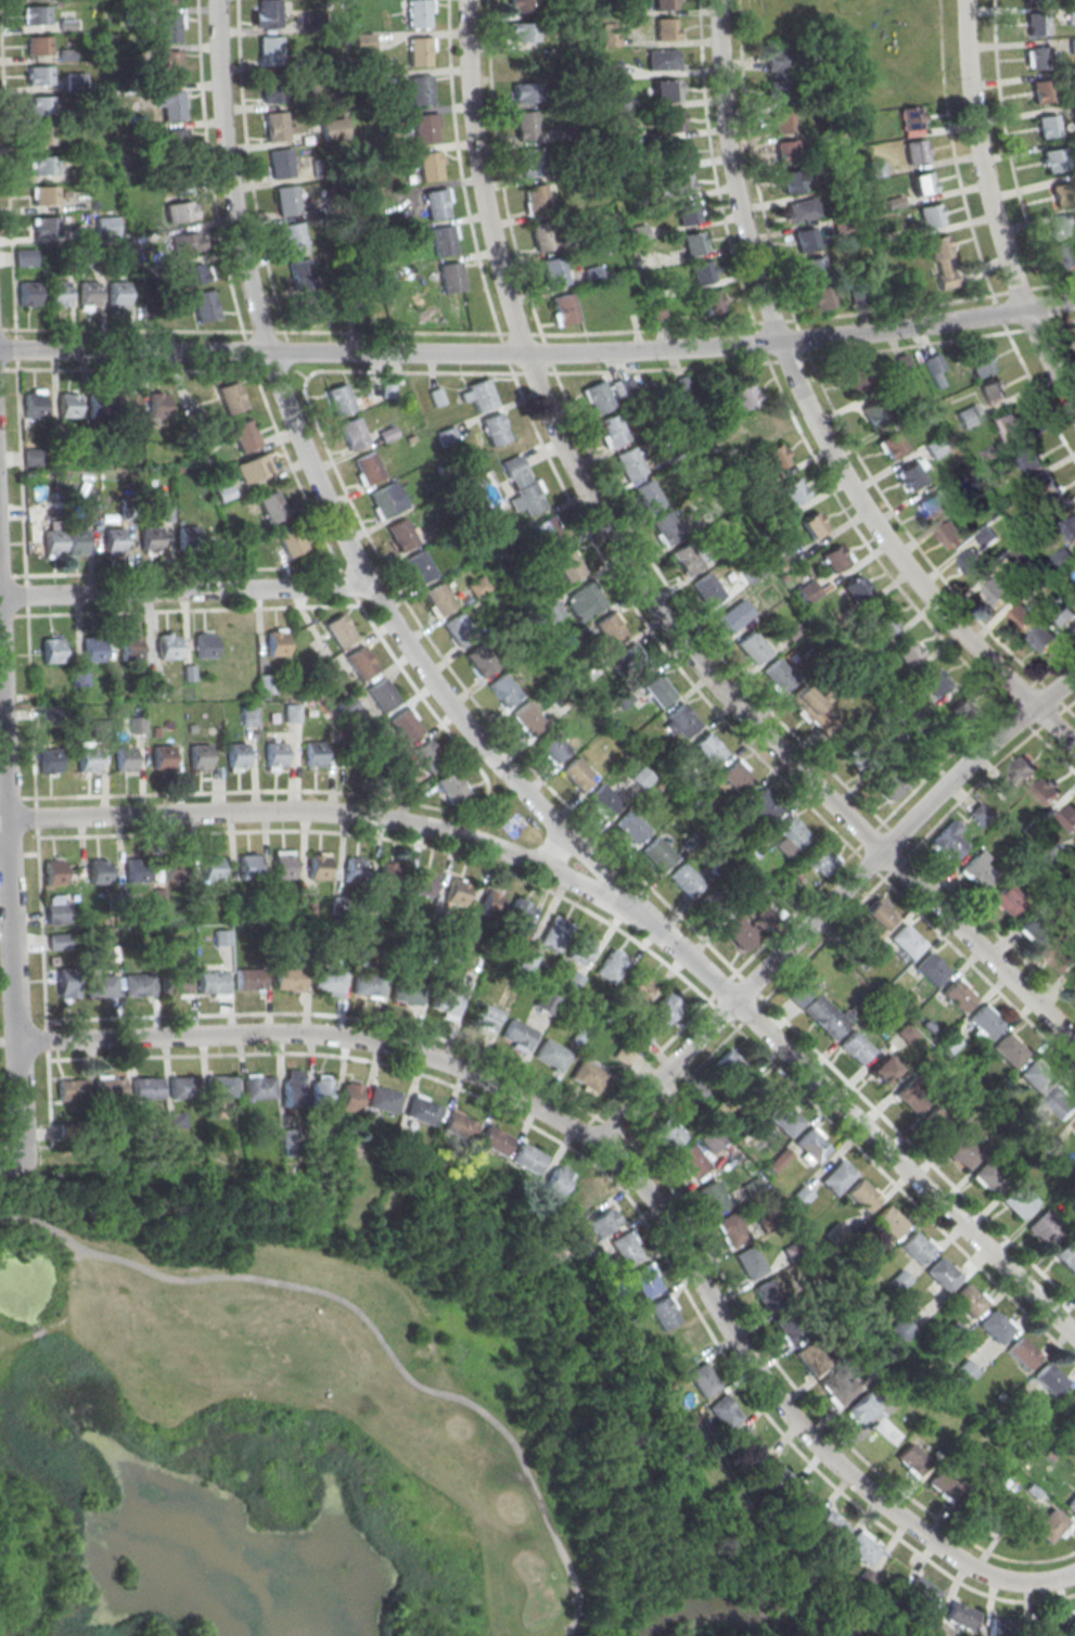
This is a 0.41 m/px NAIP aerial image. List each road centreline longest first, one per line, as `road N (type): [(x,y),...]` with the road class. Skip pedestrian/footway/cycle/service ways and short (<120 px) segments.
road 1 (residential): [(219,0),(233,191),(263,331),(308,462),(368,583),(516,781),(1074,1337)]
road 2 (residential): [(1074,1572),(1029,1582),(985,1574),(878,1501),(768,1392),(638,1184),(532,1104),(423,1056),(315,1034),(15,1038)]
road 3 (residential): [(466,0),(478,165),(497,263),(550,419),(616,547),(746,718),(1074,1042)]
road 4 (residential): [(1074,299),(900,329),(650,350),(0,348)]
road 5 (residential): [(1074,748),(916,579),(854,491),(796,384),(734,186),(717,0)]
road 6 (residential): [(673,941),(530,861),(392,820),(267,810),(36,814),(0,831)]
road 7 (residential): [(1074,676),(957,774),(594,1145)]
road 8 (residential): [(17,1159),(0,693)]
road 9 (residential): [(1074,414),(1041,350),(993,215),(973,120),(966,0)]
road 10 (residential): [(368,583),(0,595)]

